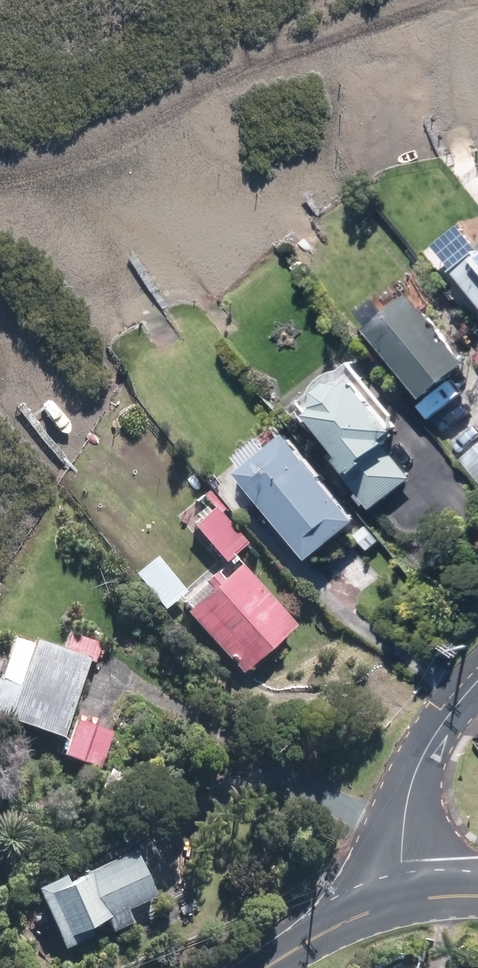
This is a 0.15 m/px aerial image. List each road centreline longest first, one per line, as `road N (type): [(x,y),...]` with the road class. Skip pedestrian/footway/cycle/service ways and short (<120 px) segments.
road 1 (tertiary): [(403,897),(407,795),(430,743),(477,681)]
road 2 (tertiary): [(267,967),(321,932),(403,897)]

